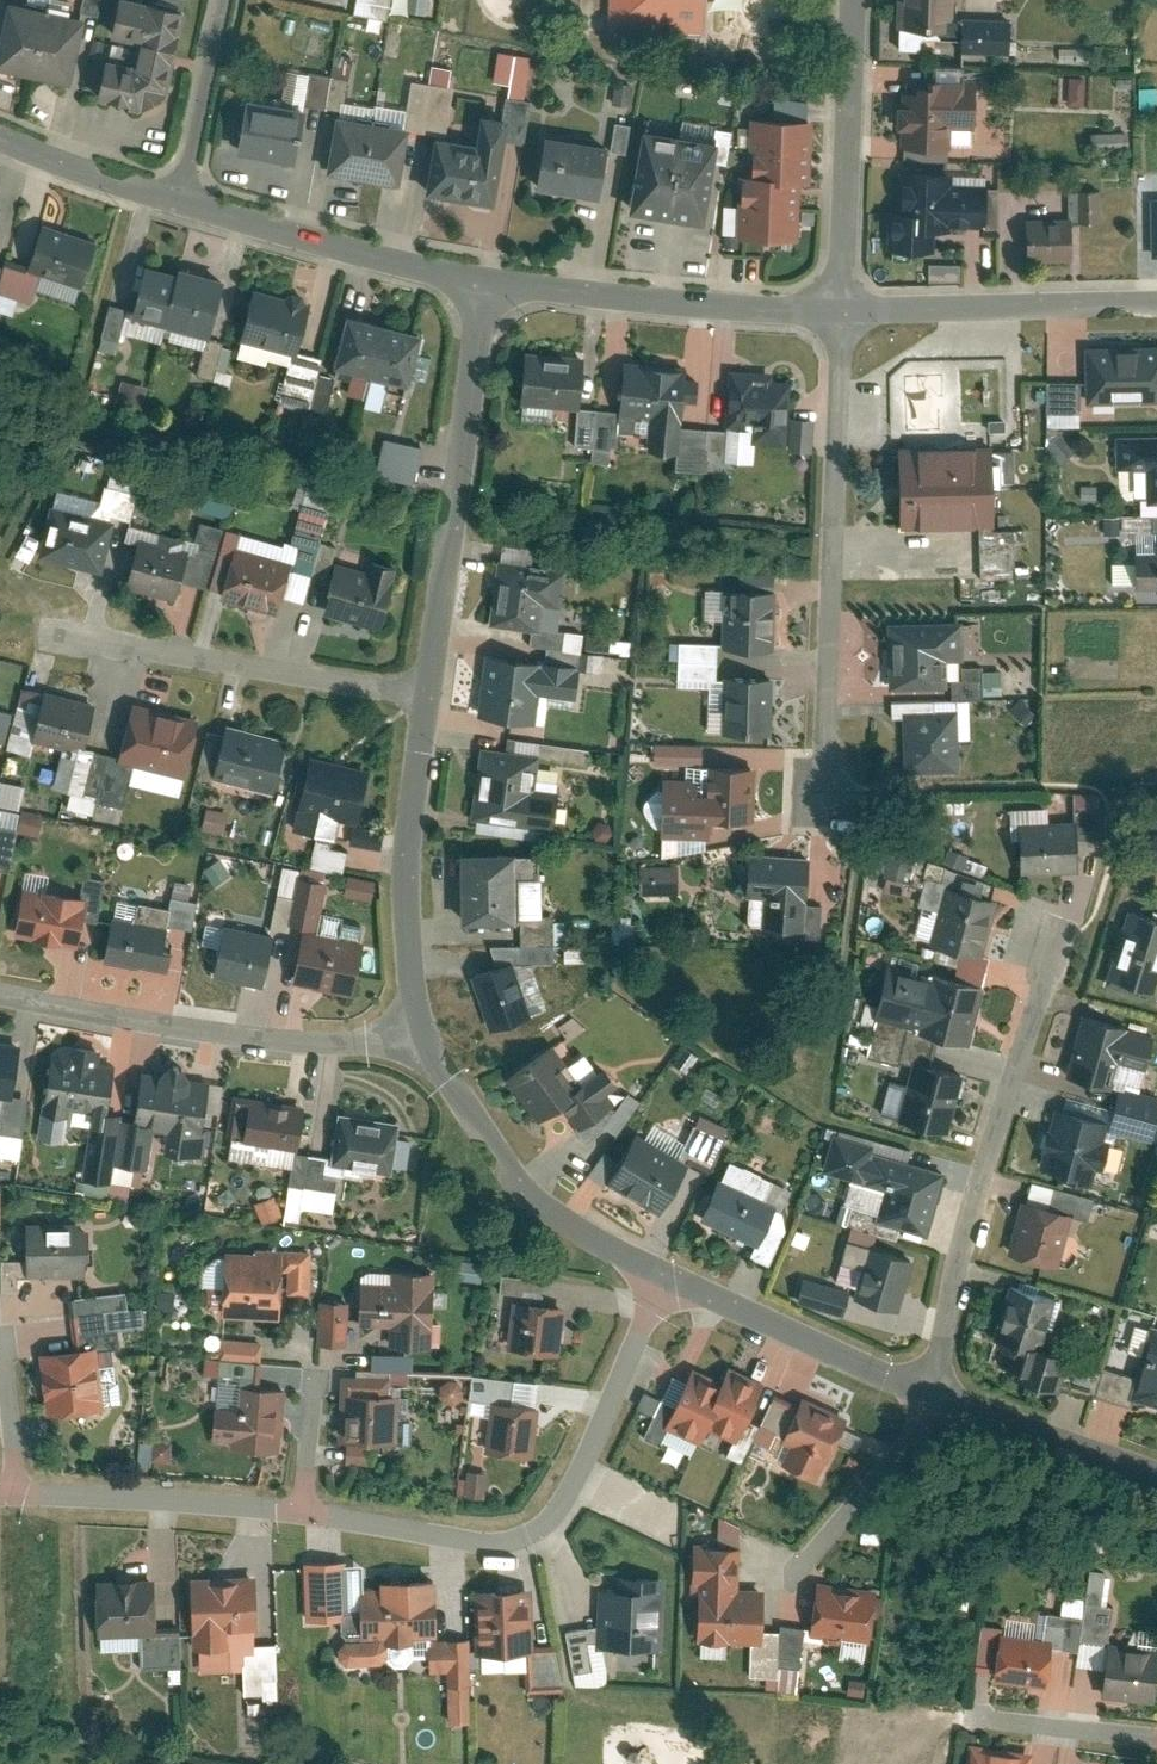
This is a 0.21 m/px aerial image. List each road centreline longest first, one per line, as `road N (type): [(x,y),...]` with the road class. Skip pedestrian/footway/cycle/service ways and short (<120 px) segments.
road 1 (residential): [(663,1280),(567,1505),(508,1545),(197,1503),(0,1497)]
road 2 (residential): [(846,307),(823,783)]
road 3 (residential): [(1047,939),(1045,975),(985,1155),(931,1398)]
road 4 (residential): [(425,1036),(289,1036),(122,1013),(0,984)]
road 5 (residential): [(488,277),(428,692)]
road 6 (residential): [(428,692),(60,631)]
road 7 (residential): [(846,307),(758,306),(488,277)]
road 8 (residential): [(425,1036),(509,1165),(561,1214),(663,1280)]
road 9 (residential): [(428,692),(410,870),(411,958),(425,1036)]
road 10 (residential): [(488,277),(184,199)]
road 11 (residential): [(1156,300),(846,307)]
road 12 (residential): [(858,0),(846,307)]
road 13 (residential): [(663,1280),(931,1398)]
road 14 (residential): [(931,1398),(1156,1474)]
road 15 (residential): [(184,199),(219,0)]
road 16 (residential): [(184,199),(0,133)]

